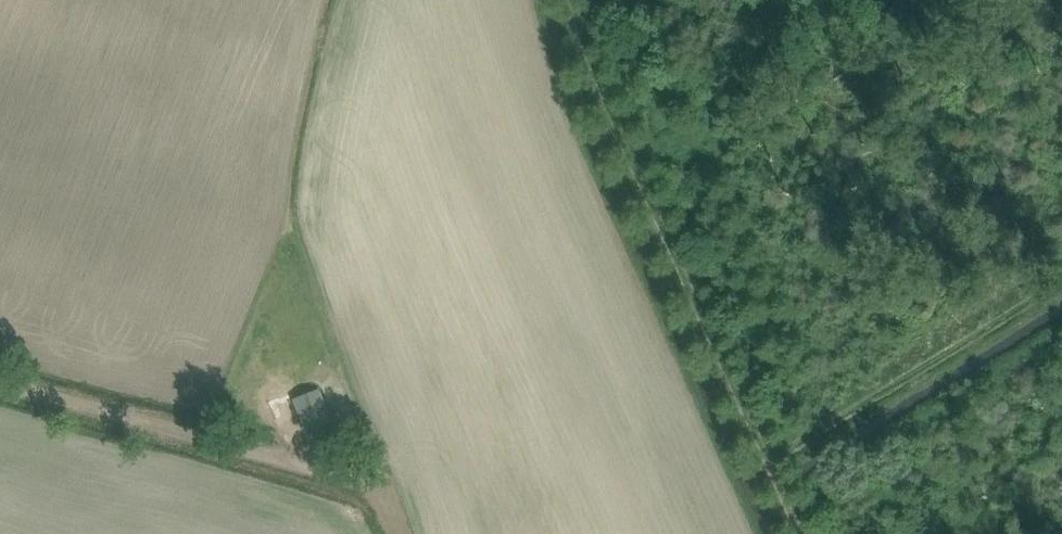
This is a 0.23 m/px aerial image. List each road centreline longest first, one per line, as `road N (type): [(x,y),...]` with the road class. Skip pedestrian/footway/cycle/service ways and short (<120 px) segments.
road 1 (track): [(578,0),(612,122),(806,533)]
road 2 (track): [(401,533),(384,498),(360,483),(0,381)]
road 3 (track): [(1061,274),(770,453)]

